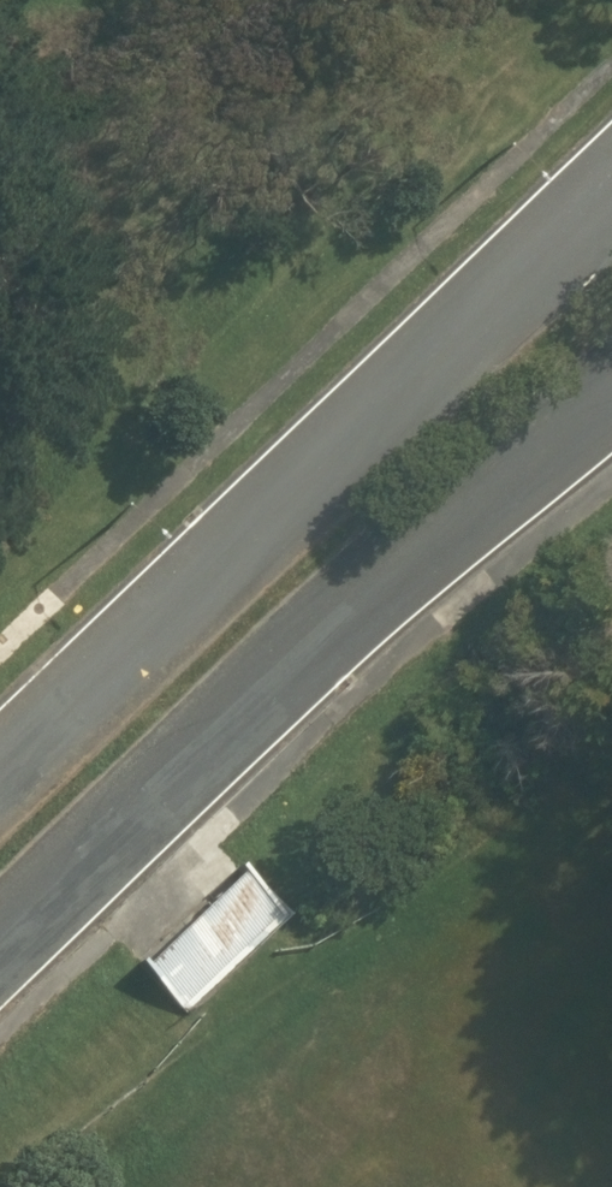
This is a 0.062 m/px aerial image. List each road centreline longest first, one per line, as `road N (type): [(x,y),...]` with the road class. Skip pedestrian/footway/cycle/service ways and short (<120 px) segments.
road 1 (unclassified): [(0,806),(611,229)]
road 2 (unclassified): [(611,411),(311,663),(0,954)]

